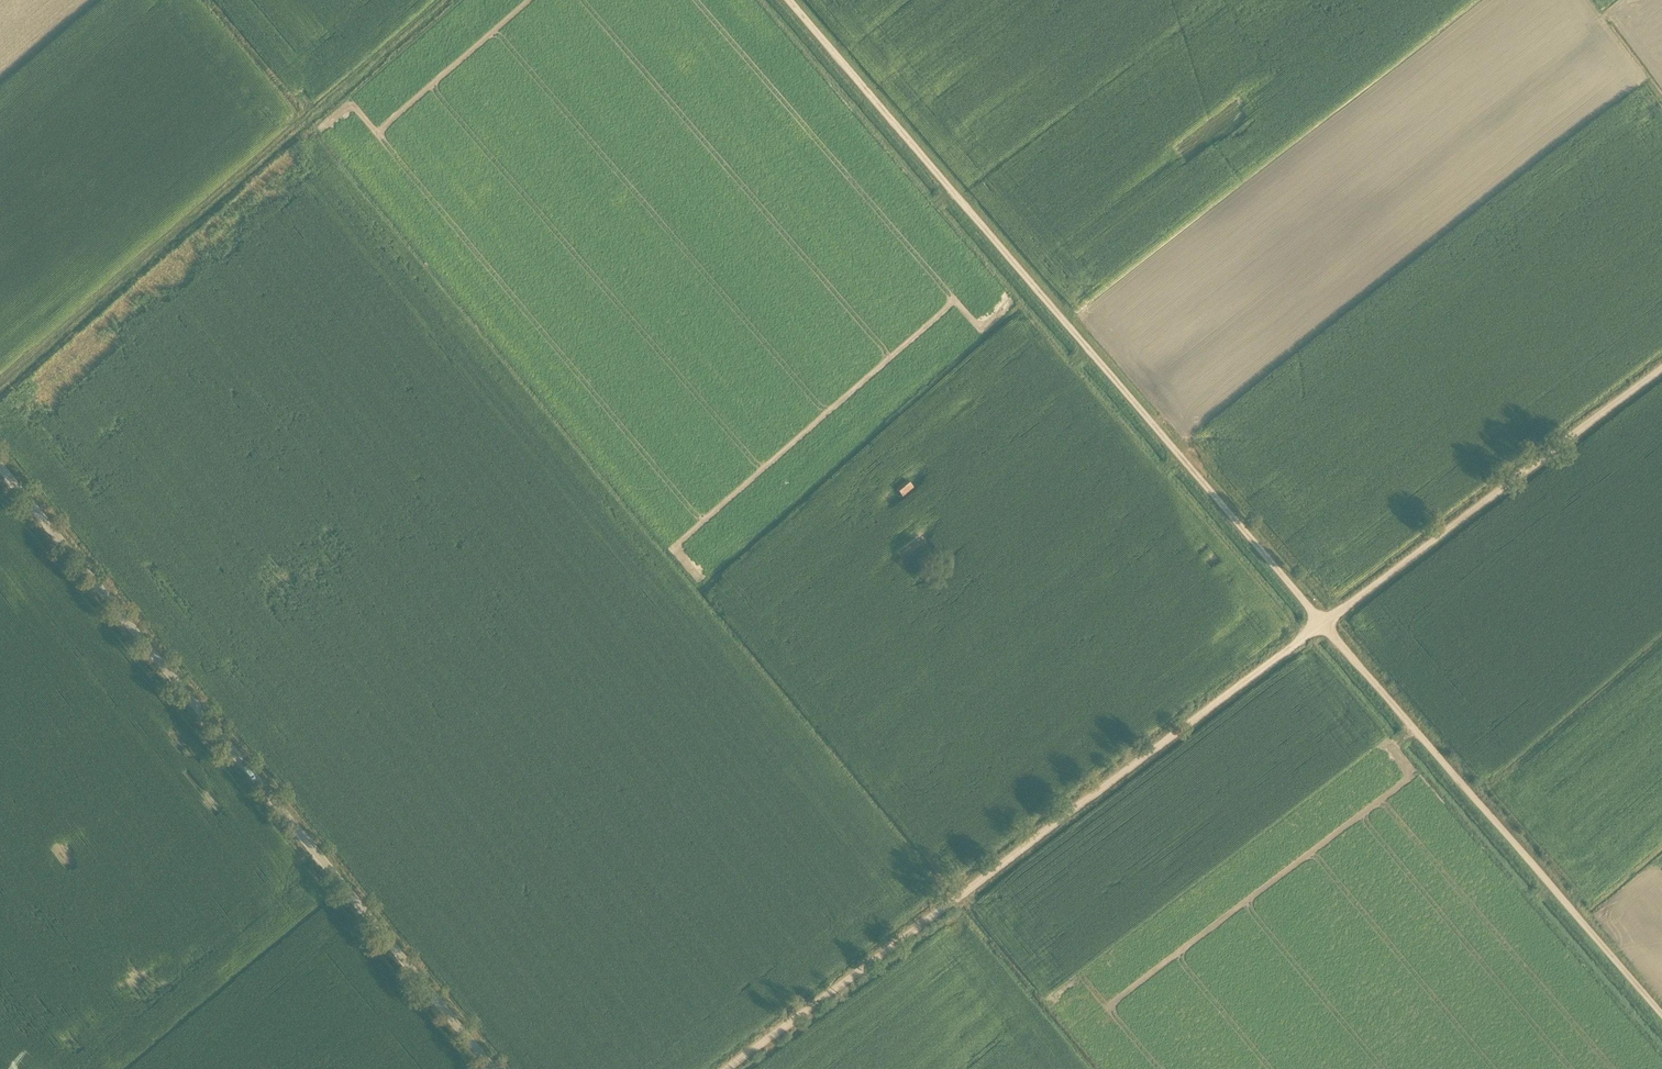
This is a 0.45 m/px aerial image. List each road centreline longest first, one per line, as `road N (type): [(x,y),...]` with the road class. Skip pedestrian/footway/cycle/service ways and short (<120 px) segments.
road 1 (track): [(788,0),(1661,1011)]
road 2 (track): [(724,1068),(1661,369)]
road 3 (unclassified): [(494,1068),(0,462)]

